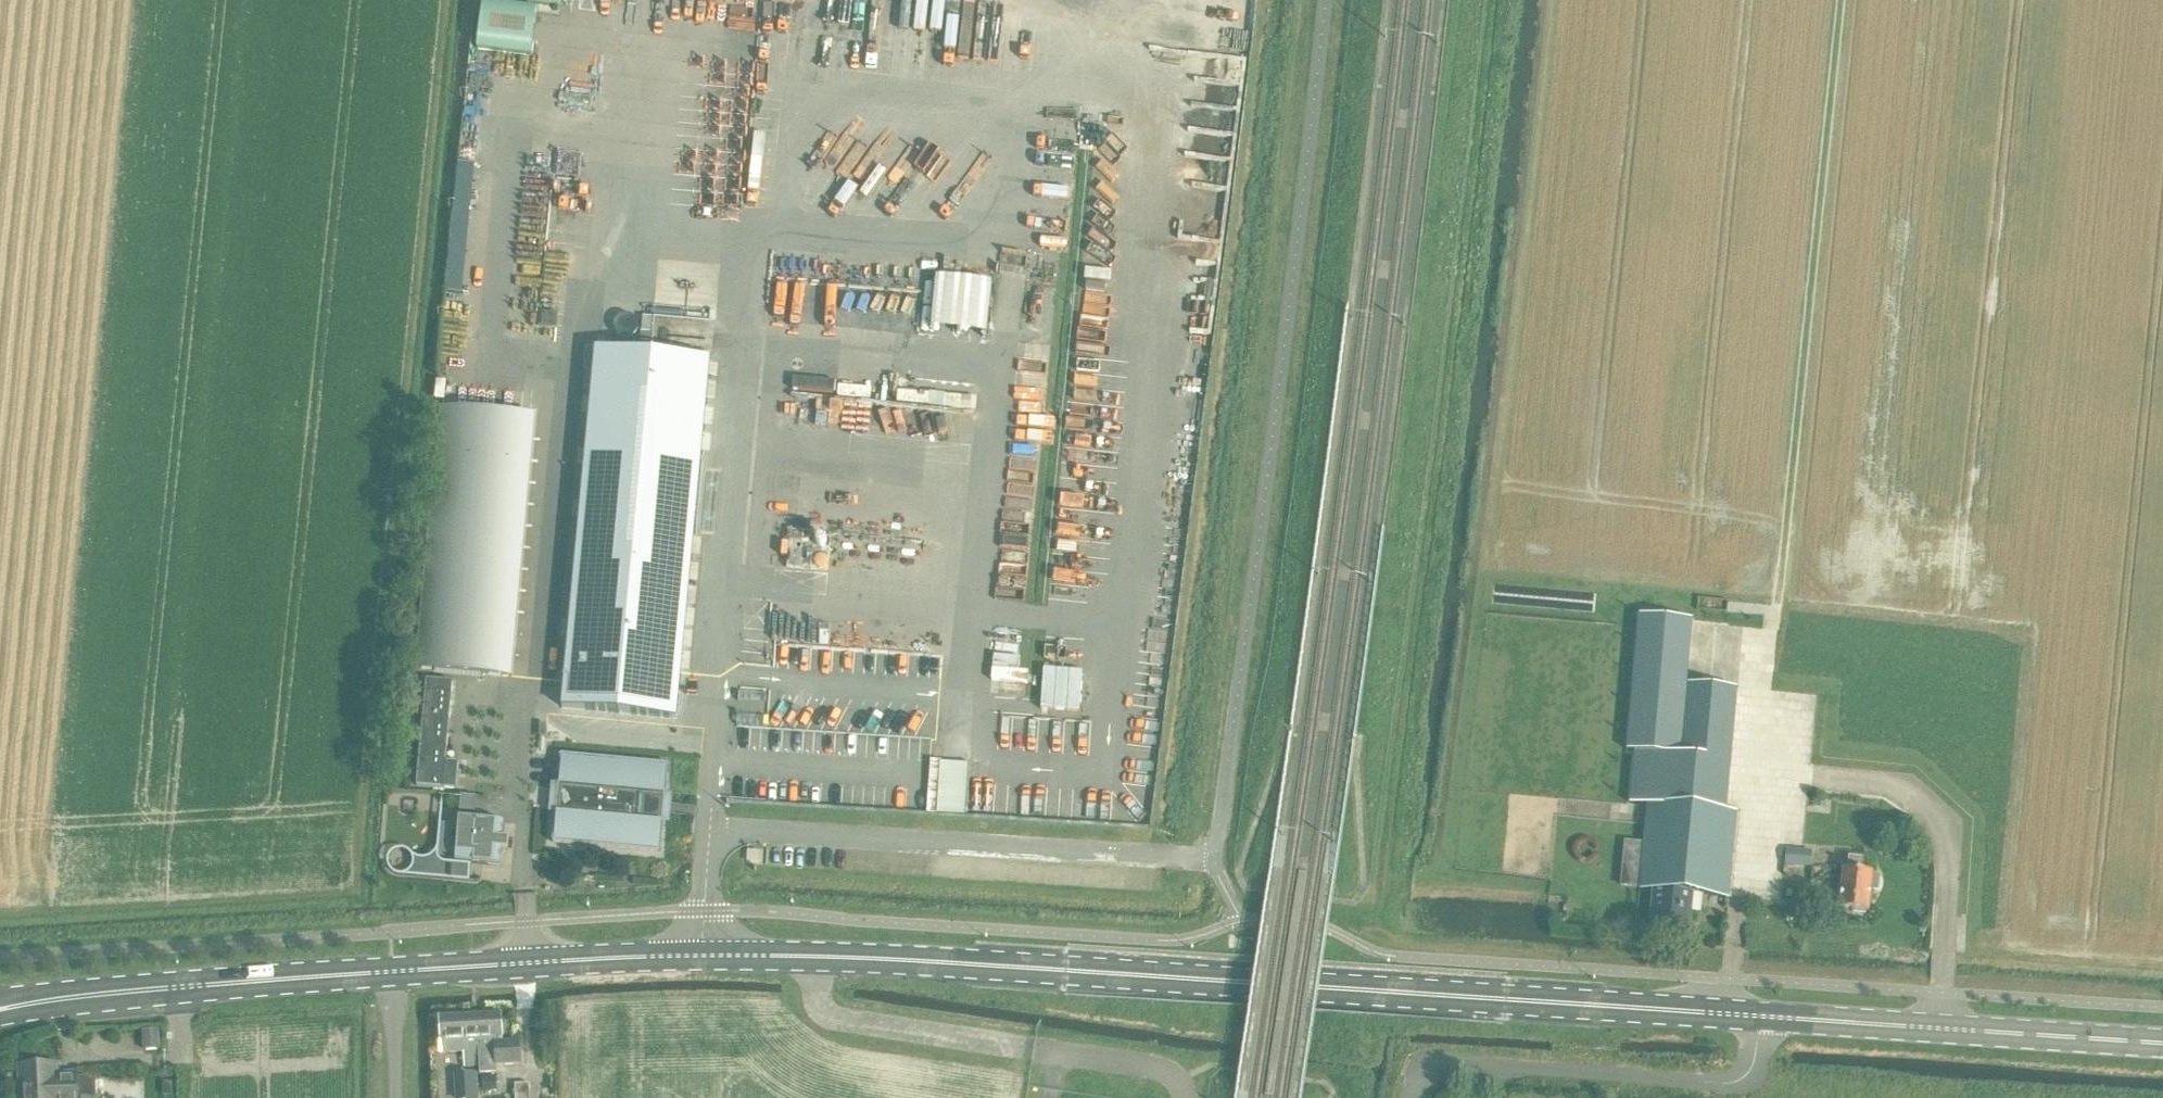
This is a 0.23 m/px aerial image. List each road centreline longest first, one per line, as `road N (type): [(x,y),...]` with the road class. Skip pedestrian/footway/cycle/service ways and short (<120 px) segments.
road 1 (primary): [(392,971),(701,956),(973,964),(2162,1042)]
road 2 (track): [(1749,817),(1843,0)]
road 3 (primary): [(0,1009),(120,991),(392,971)]
road 4 (unclassified): [(394,1097),(392,971)]

